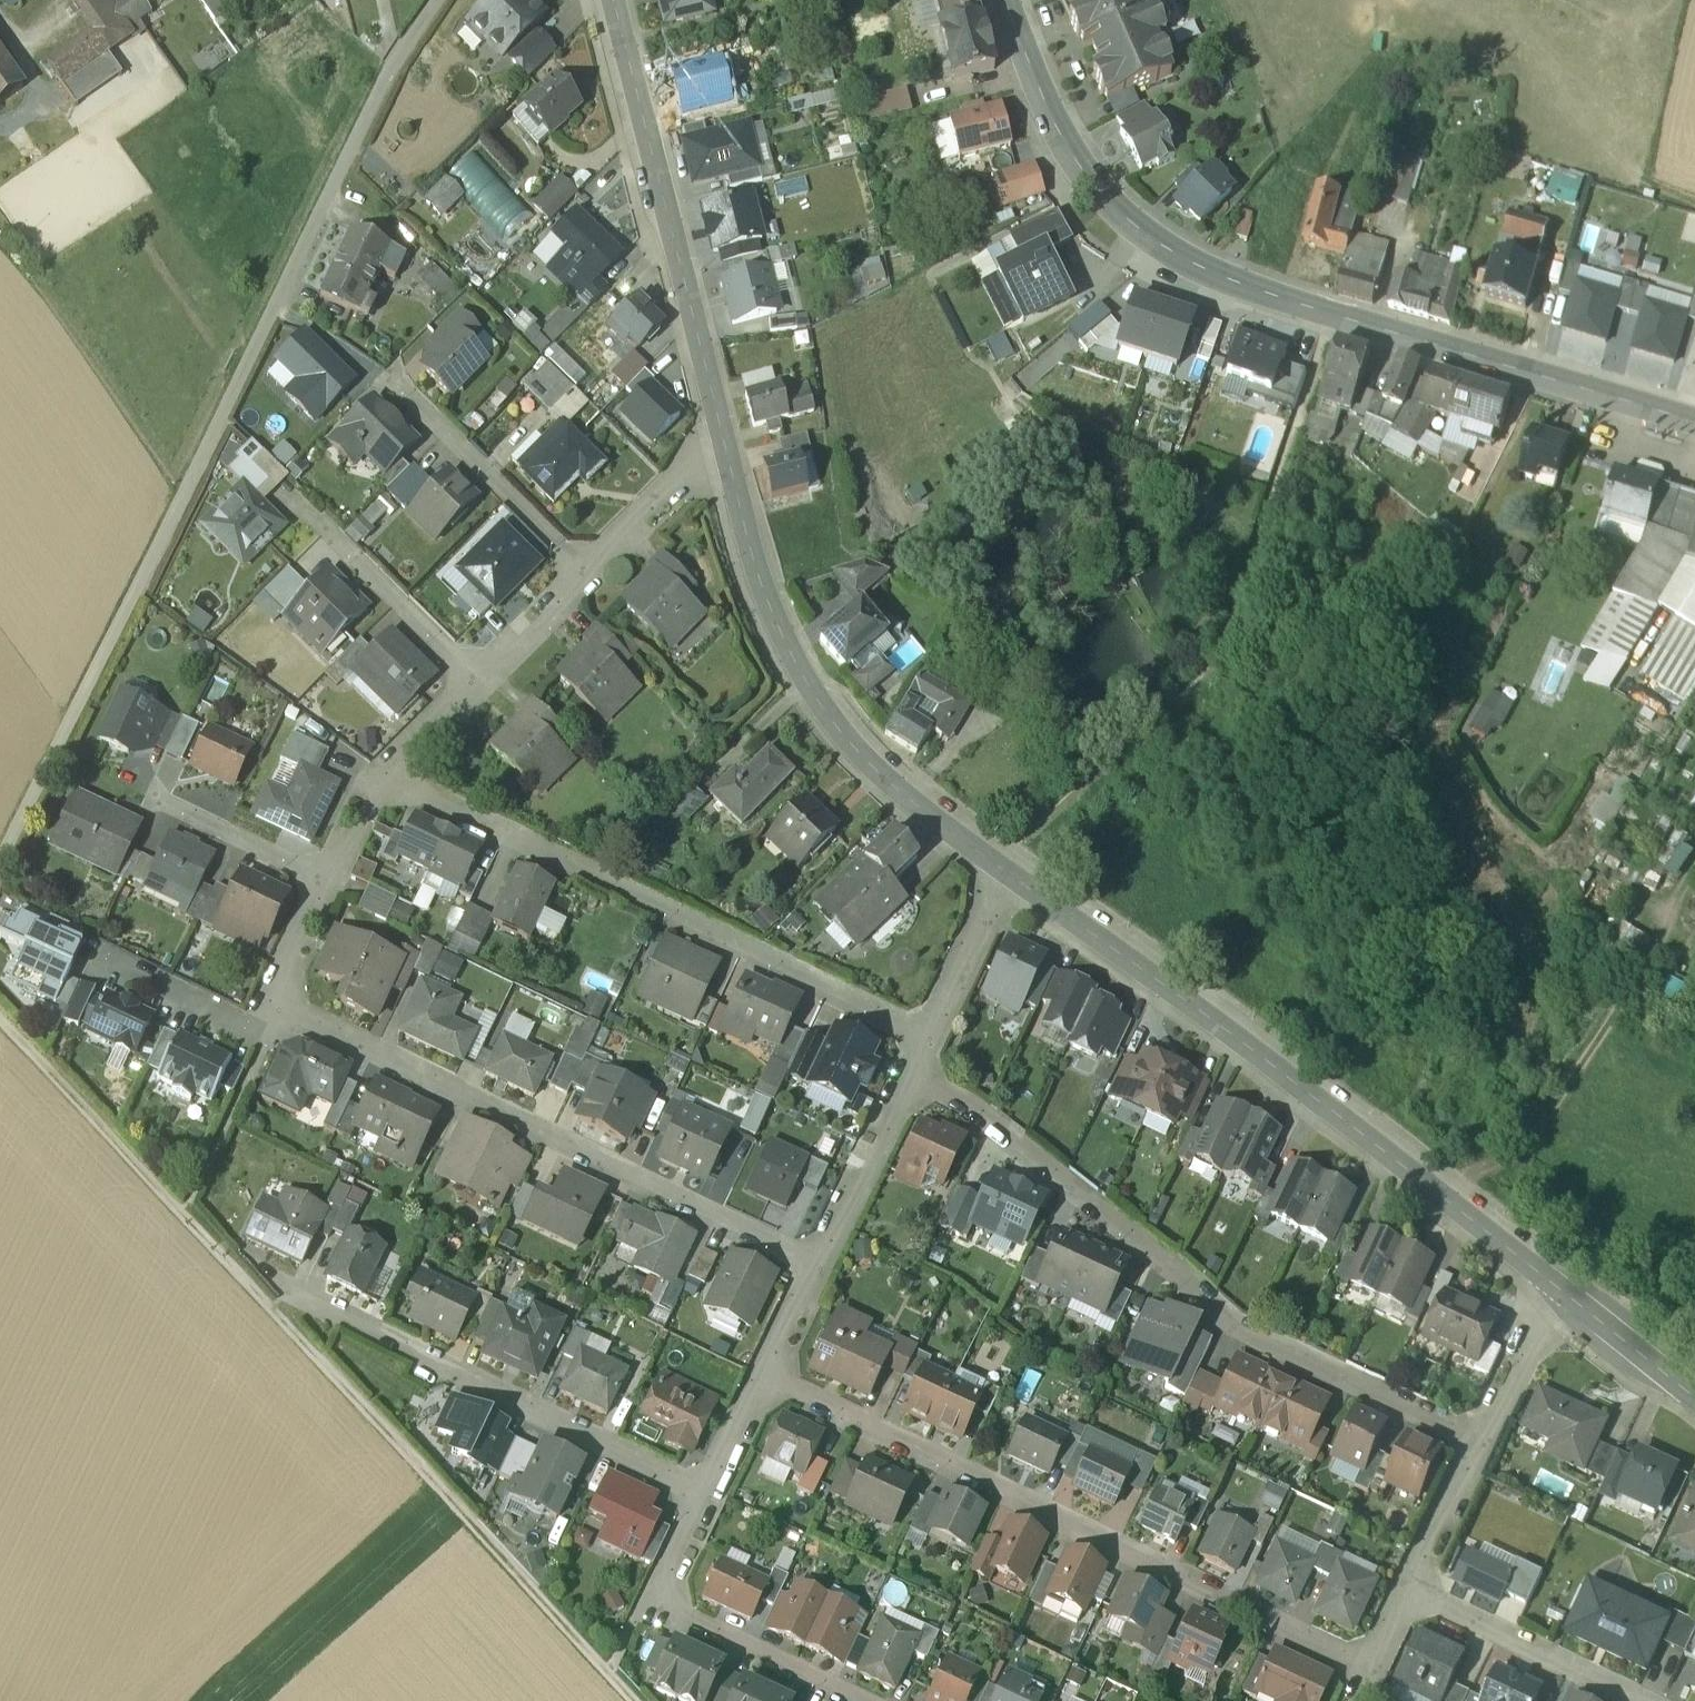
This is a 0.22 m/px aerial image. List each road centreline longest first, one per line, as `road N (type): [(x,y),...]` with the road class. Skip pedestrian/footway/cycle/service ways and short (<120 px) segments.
road 1 (residential): [(439,0),(384,84),(0,867)]
road 2 (track): [(639,1700),(0,1020)]
road 3 (secondary): [(1694,418),(1339,321),(1185,265),(1133,232),(1083,176),(1047,115),(1004,0)]
road 4 (residential): [(1572,1293),(1006,871)]
road 5 (residential): [(766,1369),(1377,1666)]
road 6 (residential): [(920,1056),(1249,1324),(1477,1437)]
road 7 (residential): [(382,774),(928,1038)]
road 8 (residential): [(818,1263),(278,1002)]
road 9 (residential): [(1006,871),(896,784),(789,658),(725,440)]
road 10 (residential): [(725,440),(382,774)]
road 11 (residential): [(709,1487),(295,1292)]
road 12 (residential): [(725,440),(622,0)]
road 13 (track): [(1445,1197),(1513,1149),(1639,989),(1694,874)]
road 14 (residential): [(1637,1700),(1410,1588)]
road 15 (residential): [(382,774),(278,1002)]
road 16 (residential): [(656,1594),(868,1700)]
road 17 (residential): [(920,1056),(818,1263)]
road 18 (residential): [(278,1002),(183,1208)]
road 19 (residential): [(1006,871),(928,1038)]
road 20 (residential): [(1477,1437),(1537,1333),(1572,1293)]
road 21 (residential): [(1410,1588),(1477,1437)]
road 22 (residential): [(1694,1396),(1572,1293)]
road 23 (residential): [(766,1369),(709,1487)]

